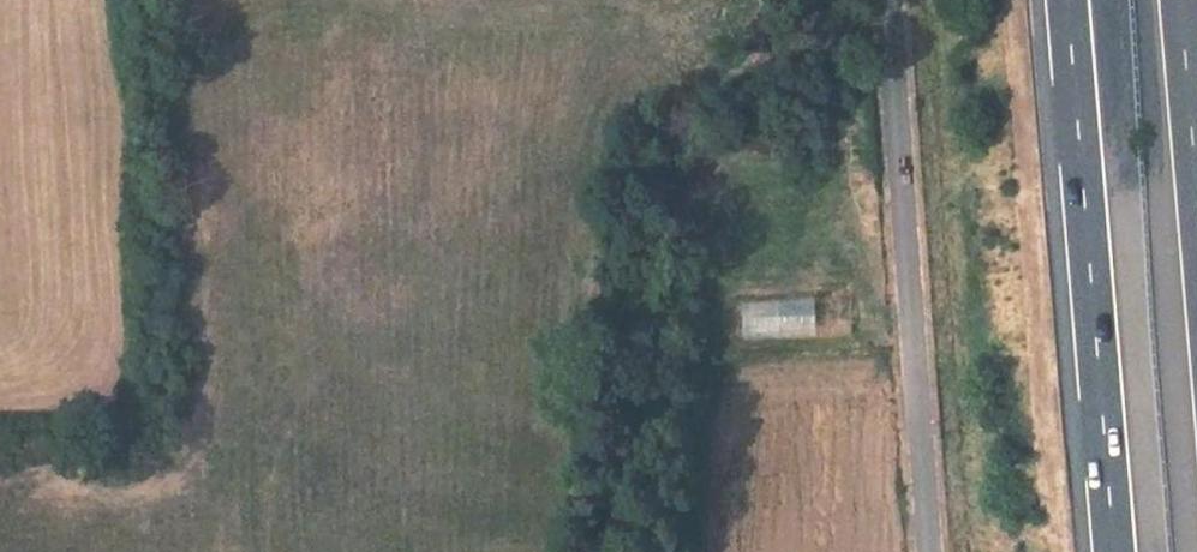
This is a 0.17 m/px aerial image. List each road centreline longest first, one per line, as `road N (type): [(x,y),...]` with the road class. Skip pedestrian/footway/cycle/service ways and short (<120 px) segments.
road 1 (motorway): [(1066,0),(1113,551)]
road 2 (unclassified): [(891,0),(929,551)]
road 3 (motorway): [(1196,161),(1183,0)]

